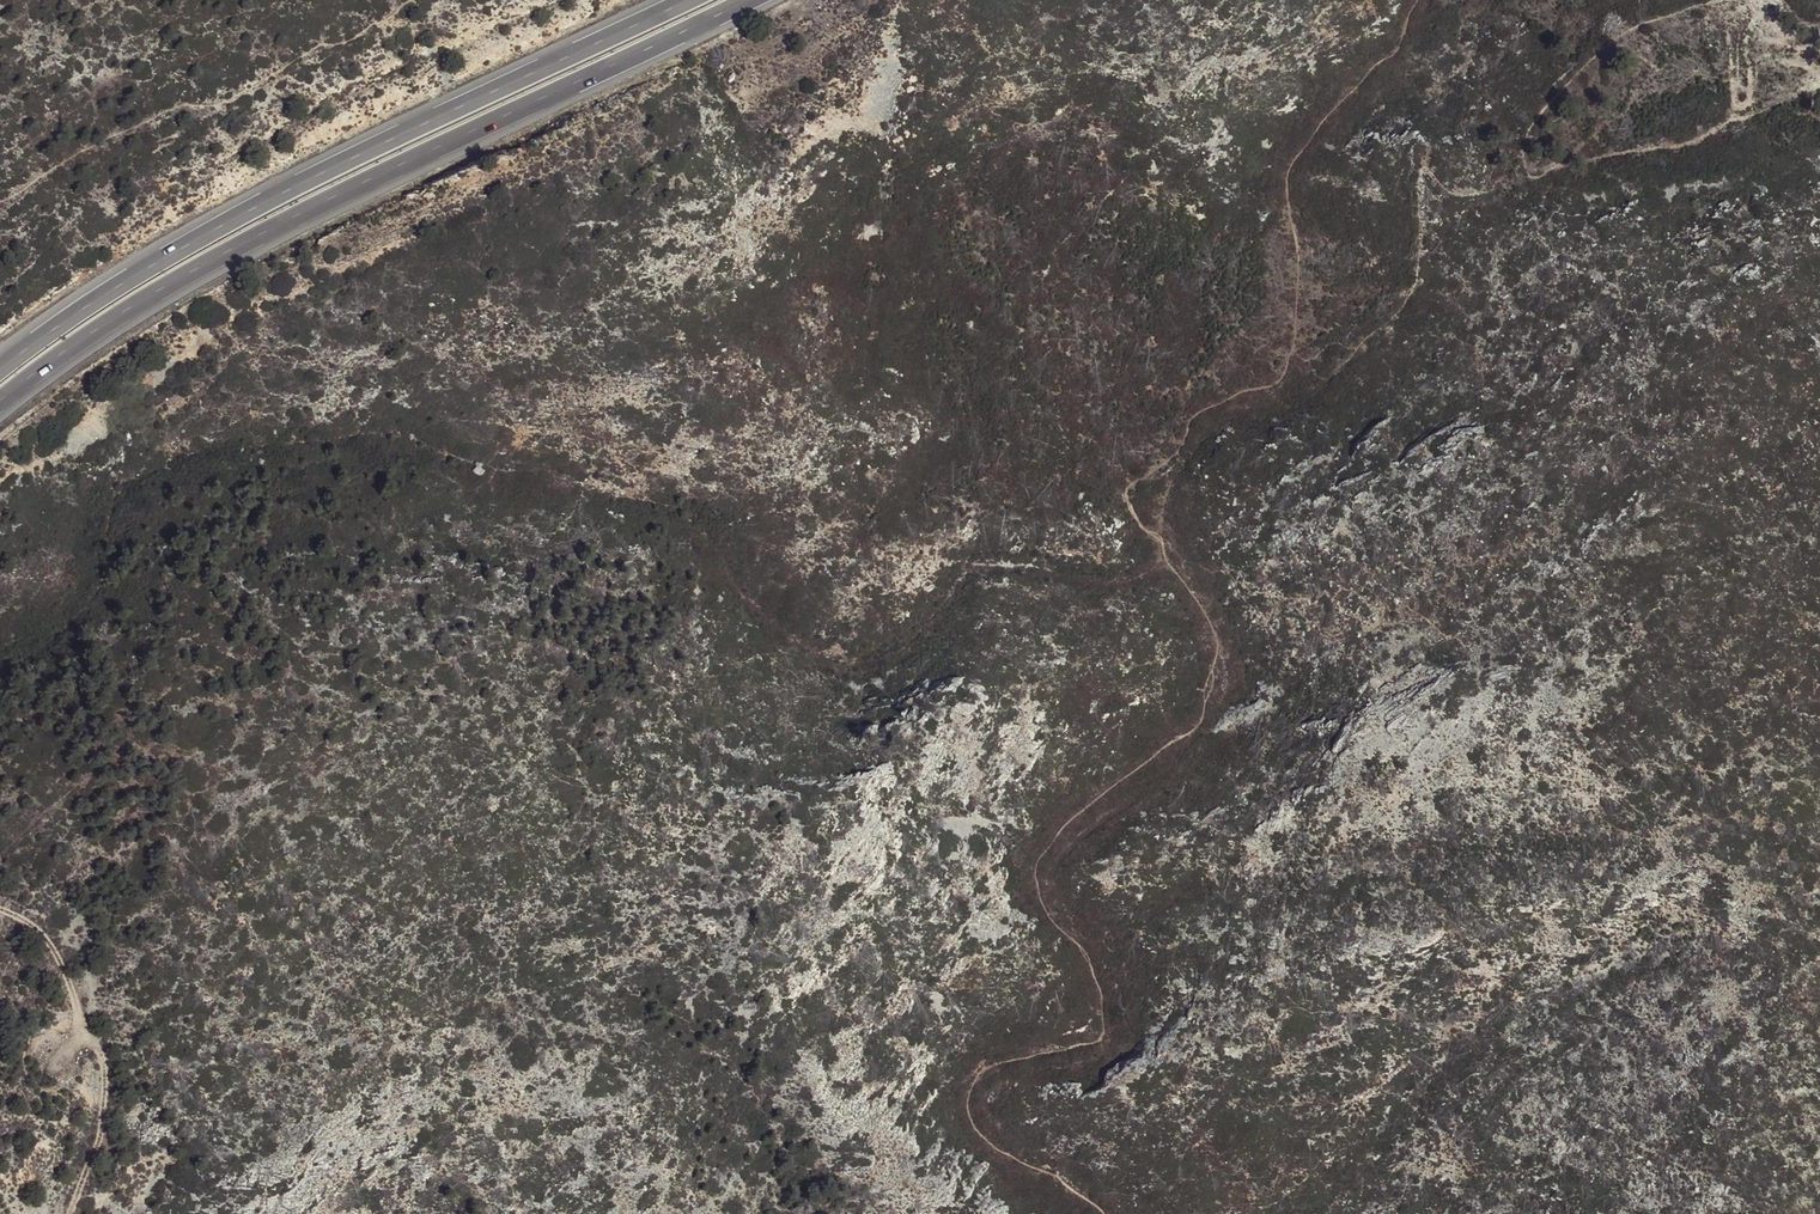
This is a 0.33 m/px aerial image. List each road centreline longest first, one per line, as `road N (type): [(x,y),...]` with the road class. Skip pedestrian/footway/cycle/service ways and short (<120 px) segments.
road 1 (trunk): [(0,402),(189,273),(750,0)]
road 2 (trunk): [(686,0),(293,186),(84,301),(0,359)]

